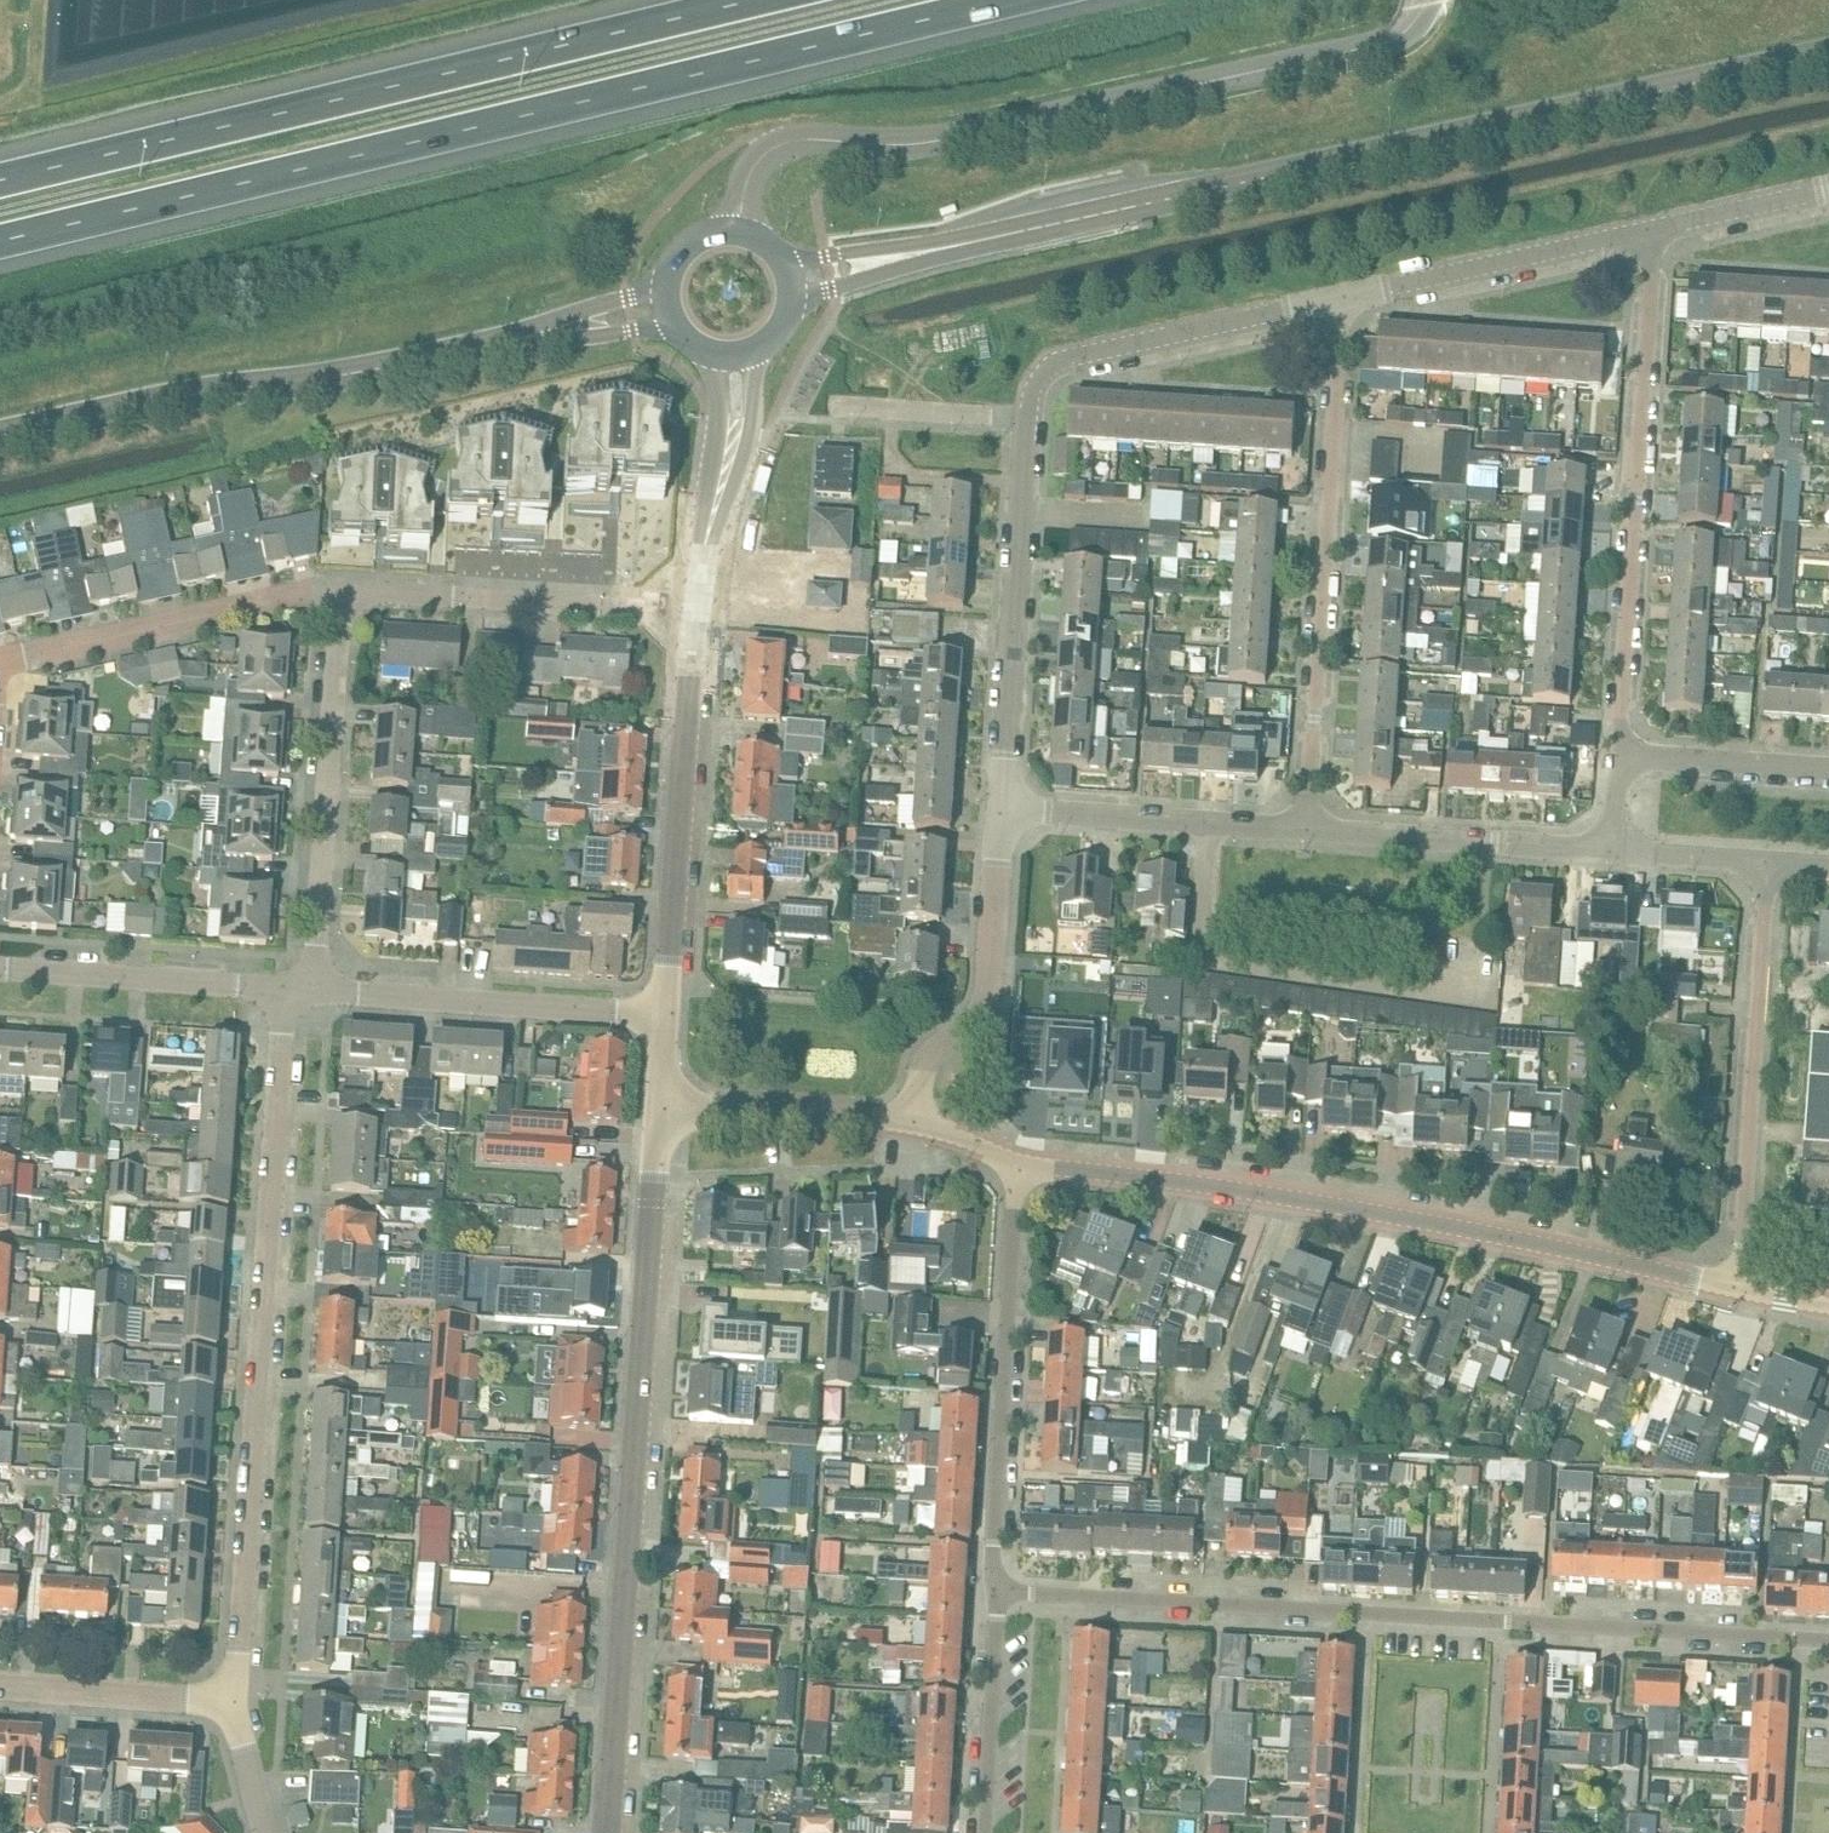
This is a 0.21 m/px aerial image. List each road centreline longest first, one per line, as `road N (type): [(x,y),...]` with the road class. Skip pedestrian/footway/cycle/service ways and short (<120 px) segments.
road 1 (motorway): [(0,242),(1011,0)]
road 2 (secondary): [(905,255),(1828,53)]
road 3 (residential): [(1828,1639),(998,1589)]
road 4 (secondary): [(740,228),(749,173),(793,138),(914,142),(1373,45),(1403,32),(1426,0)]
road 5 (motorway): [(745,0),(0,178)]
road 6 (residential): [(1739,1288),(1283,1195),(1016,1162)]
road 7 (tertiary): [(608,1832),(659,1106)]
road 8 (residential): [(232,1701),(284,986)]
road 9 (secondary): [(0,428),(174,396),(331,382),(555,330)]
road 10 (residential): [(1307,827),(1343,296)]
road 11 (residential): [(1655,227),(1619,753)]
road 12 (unclassified): [(1768,860),(1739,1288)]
road 13 (residential): [(998,1589),(1016,1162)]
road 14 (tertiary): [(665,1013),(696,609)]
road 15 (residential): [(343,591),(313,988)]
road 16 (unclassified): [(1001,805),(1028,432)]
road 17 (unclassified): [(1028,432),(1031,396),(1056,361),(1343,296)]
road 18 (residential): [(696,609),(343,591)]
road 19 (residential): [(665,1013),(313,988)]
road 20 (residential): [(0,660),(300,593),(343,591)]
road 21 (unclassified): [(914,1122),(923,1069),(983,1010),(989,990),(1001,805)]
road 22 (unclassified): [(1343,296),(1655,227)]
road 23 (unclassified): [(1307,827),(1001,805)]
road 24 (unclassified): [(1612,849),(1307,827)]
road 25 (residential): [(284,986),(0,966)]
road 26 (residential): [(914,1122),(659,1106)]
road 27 (residential): [(984,1832),(998,1589)]
road 28 (residential): [(232,1701),(0,1684)]
road 29 (unclassified): [(1828,767),(1619,753)]
road 30 (residential): [(1028,432),(836,419)]
road 31 (unclassified): [(1655,227),(1828,189)]
road 32 (unclassified): [(1768,860),(1612,849)]
road 33 (unclassified): [(265,1832),(232,1701)]
road 34 (tertiary): [(696,609),(727,481)]
road 35 (tertiary): [(727,481),(751,408),(748,356)]
road 36 (tertiary): [(712,356),(727,481)]
road 37 (secondary): [(667,281),(606,299),(555,330)]

